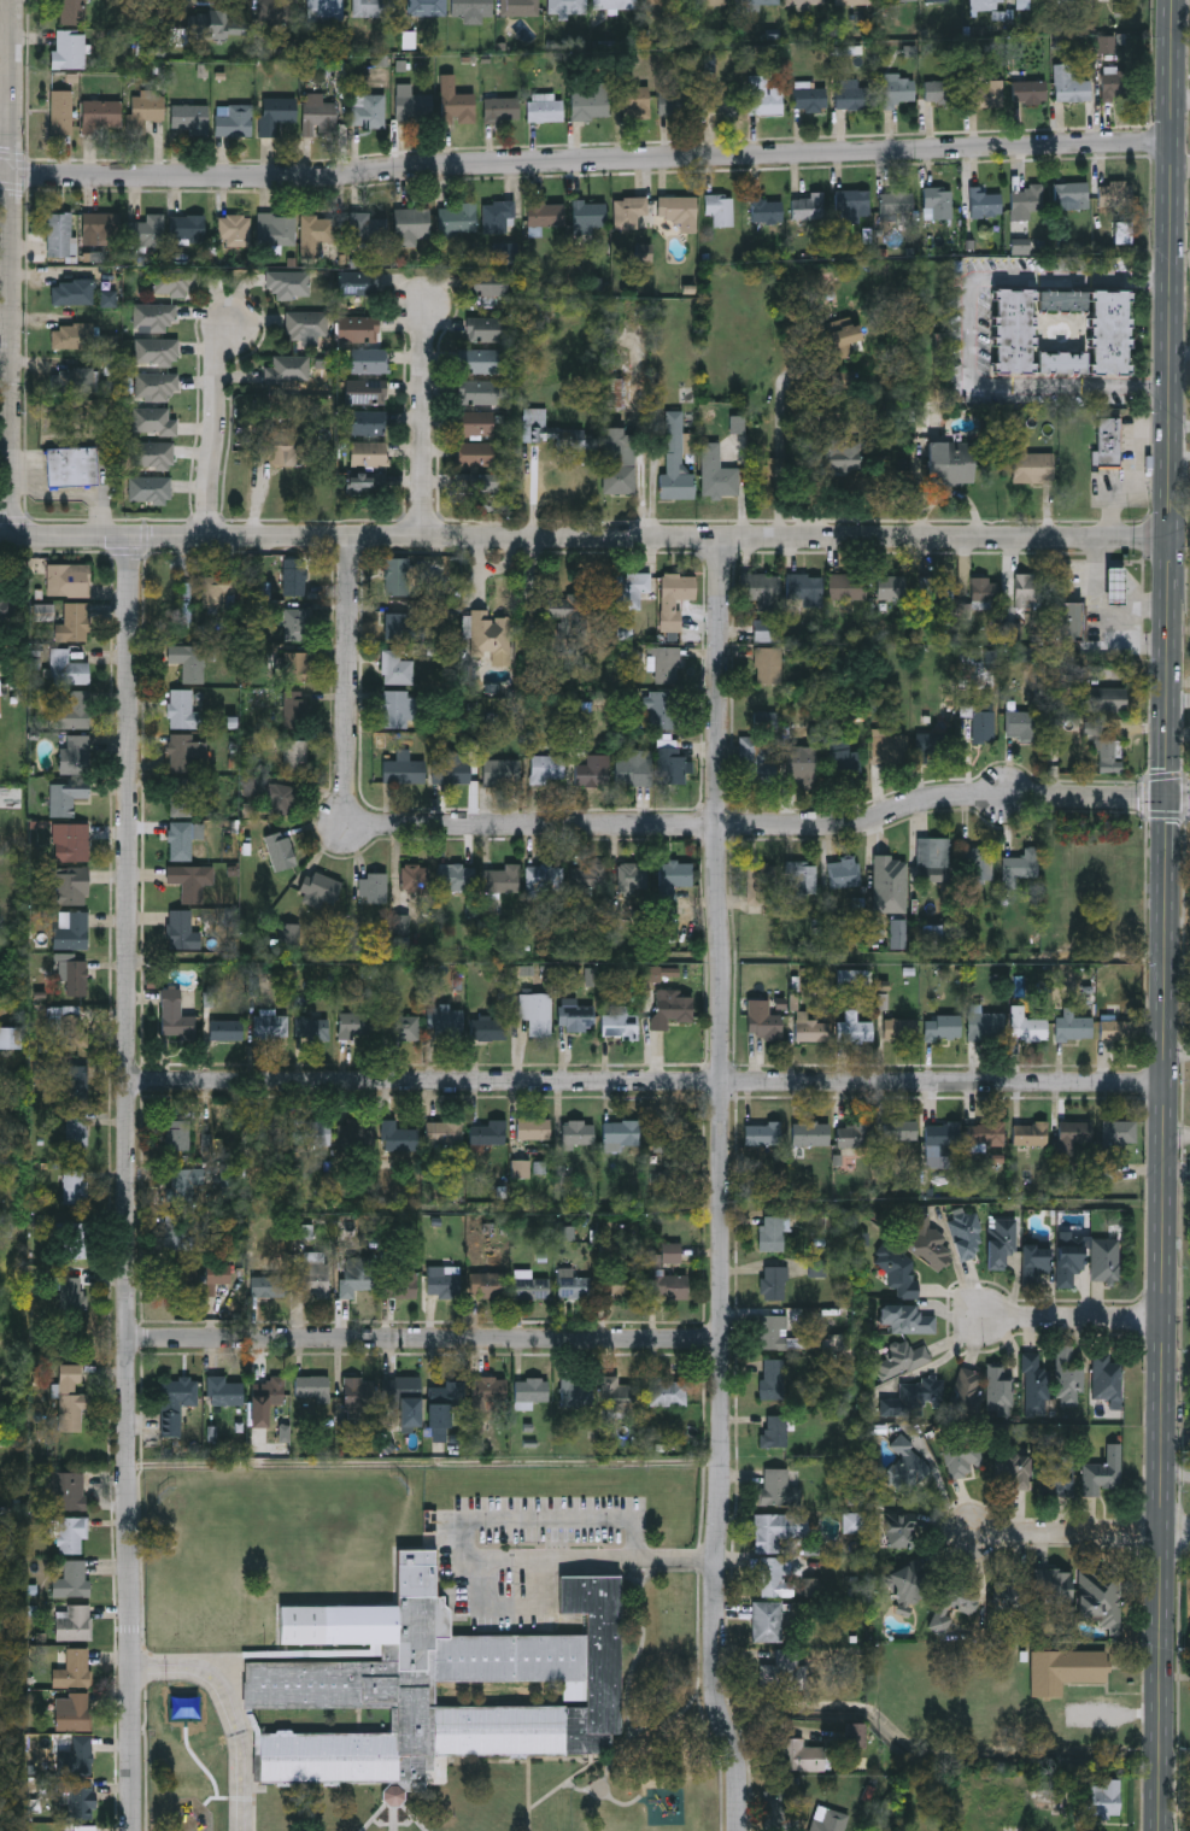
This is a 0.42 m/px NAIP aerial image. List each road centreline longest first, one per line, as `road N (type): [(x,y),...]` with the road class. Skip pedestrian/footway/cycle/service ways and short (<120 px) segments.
road 1 (secondary): [(1176,0),(1162,1830)]
road 2 (residential): [(723,533),(716,1655),(741,1830)]
road 3 (residential): [(130,533),(133,1830)]
road 4 (residential): [(1174,137),(320,177),(0,175)]
road 5 (tertiary): [(1173,534),(13,534)]
road 6 (residential): [(1167,1085),(128,1082)]
road 7 (residential): [(1171,797),(948,798),(850,831),(385,829)]
road 8 (residential): [(721,1340),(128,1339)]
road 9 (residential): [(14,0),(13,534)]
road 10 (residential): [(350,533),(346,777),(350,800),(385,829)]
road 11 (residential): [(426,533),(426,306)]
road 12 (residential): [(211,533),(221,354),(240,323)]
road 13 (residential): [(1166,1533),(972,1533)]
road 14 (residential): [(1166,1320),(985,1318)]

